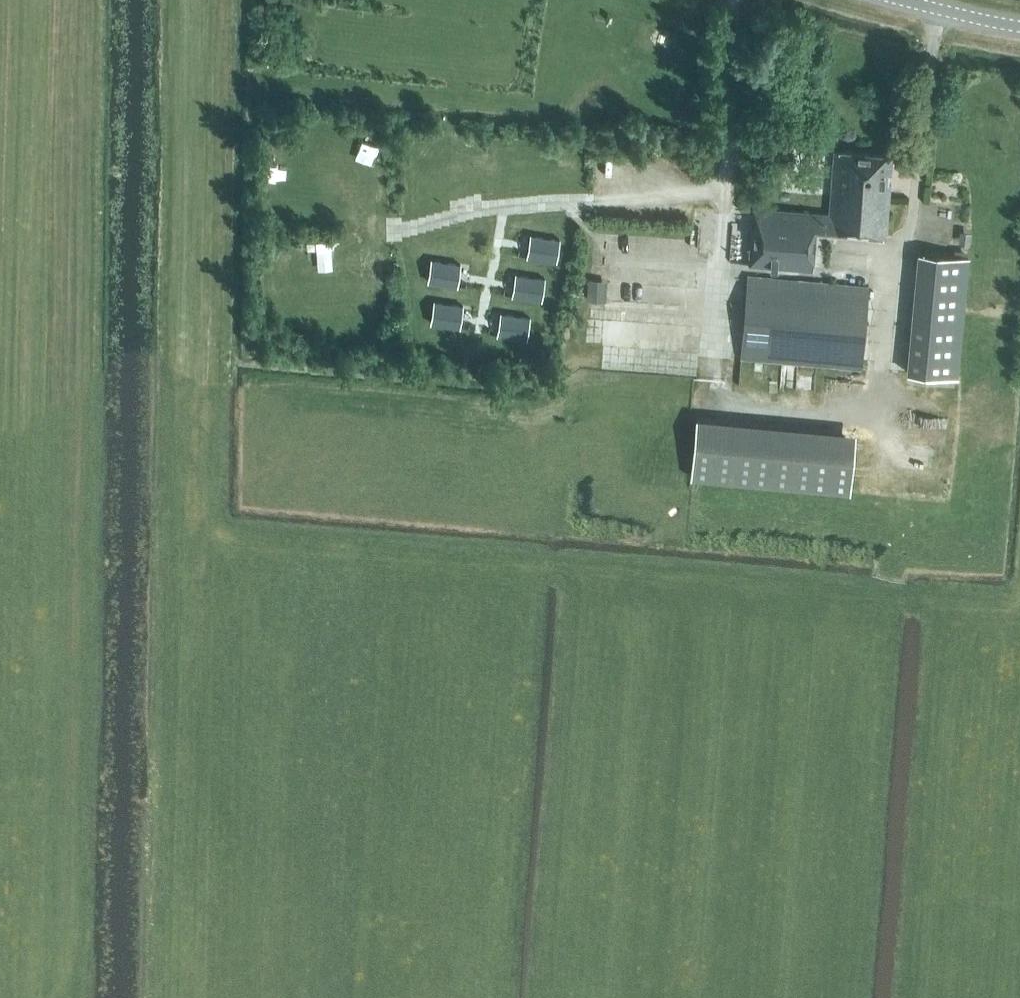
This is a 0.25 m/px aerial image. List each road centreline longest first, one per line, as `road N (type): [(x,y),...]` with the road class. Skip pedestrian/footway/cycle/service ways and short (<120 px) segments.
road 1 (tertiary): [(900,0),(1019,27)]

